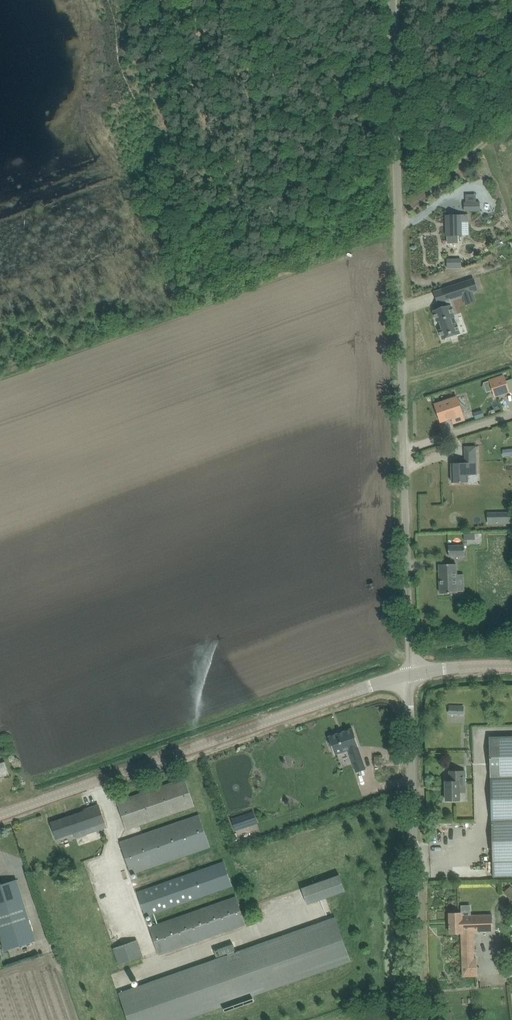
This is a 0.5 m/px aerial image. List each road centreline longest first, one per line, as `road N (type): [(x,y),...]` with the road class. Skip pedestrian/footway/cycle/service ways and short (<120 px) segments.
road 1 (unclassified): [(411,675),(391,0)]
road 2 (tertiary): [(0,815),(411,675)]
road 3 (unclassified): [(421,1019),(411,675)]
road 4 (track): [(400,210),(511,110)]

